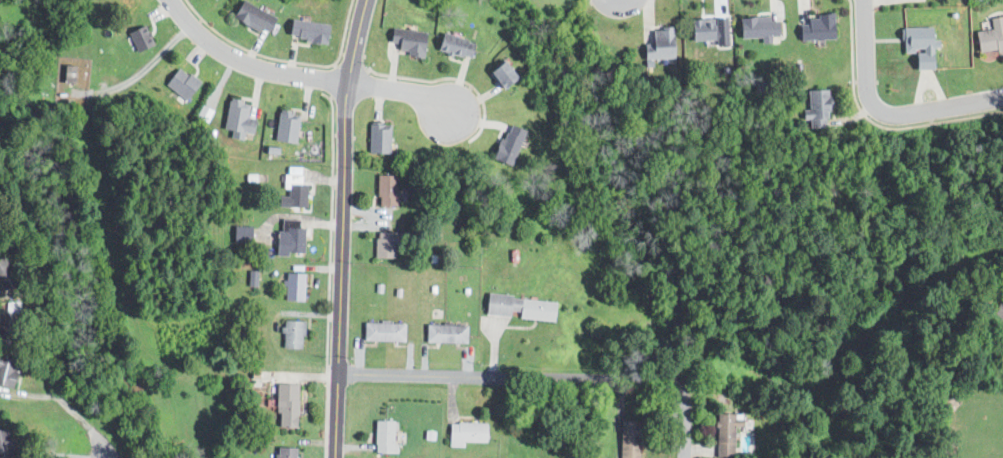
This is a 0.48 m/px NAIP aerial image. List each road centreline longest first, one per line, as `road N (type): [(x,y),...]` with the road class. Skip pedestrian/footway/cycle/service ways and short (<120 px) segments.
road 1 (residential): [(334,457),(343,124),(363,0)]
road 2 (residential): [(682,385),(336,372)]
road 3 (residential): [(165,0),(240,63),(423,95),(452,108)]
road 4 (residential): [(865,102),(886,116),(1002,94)]

